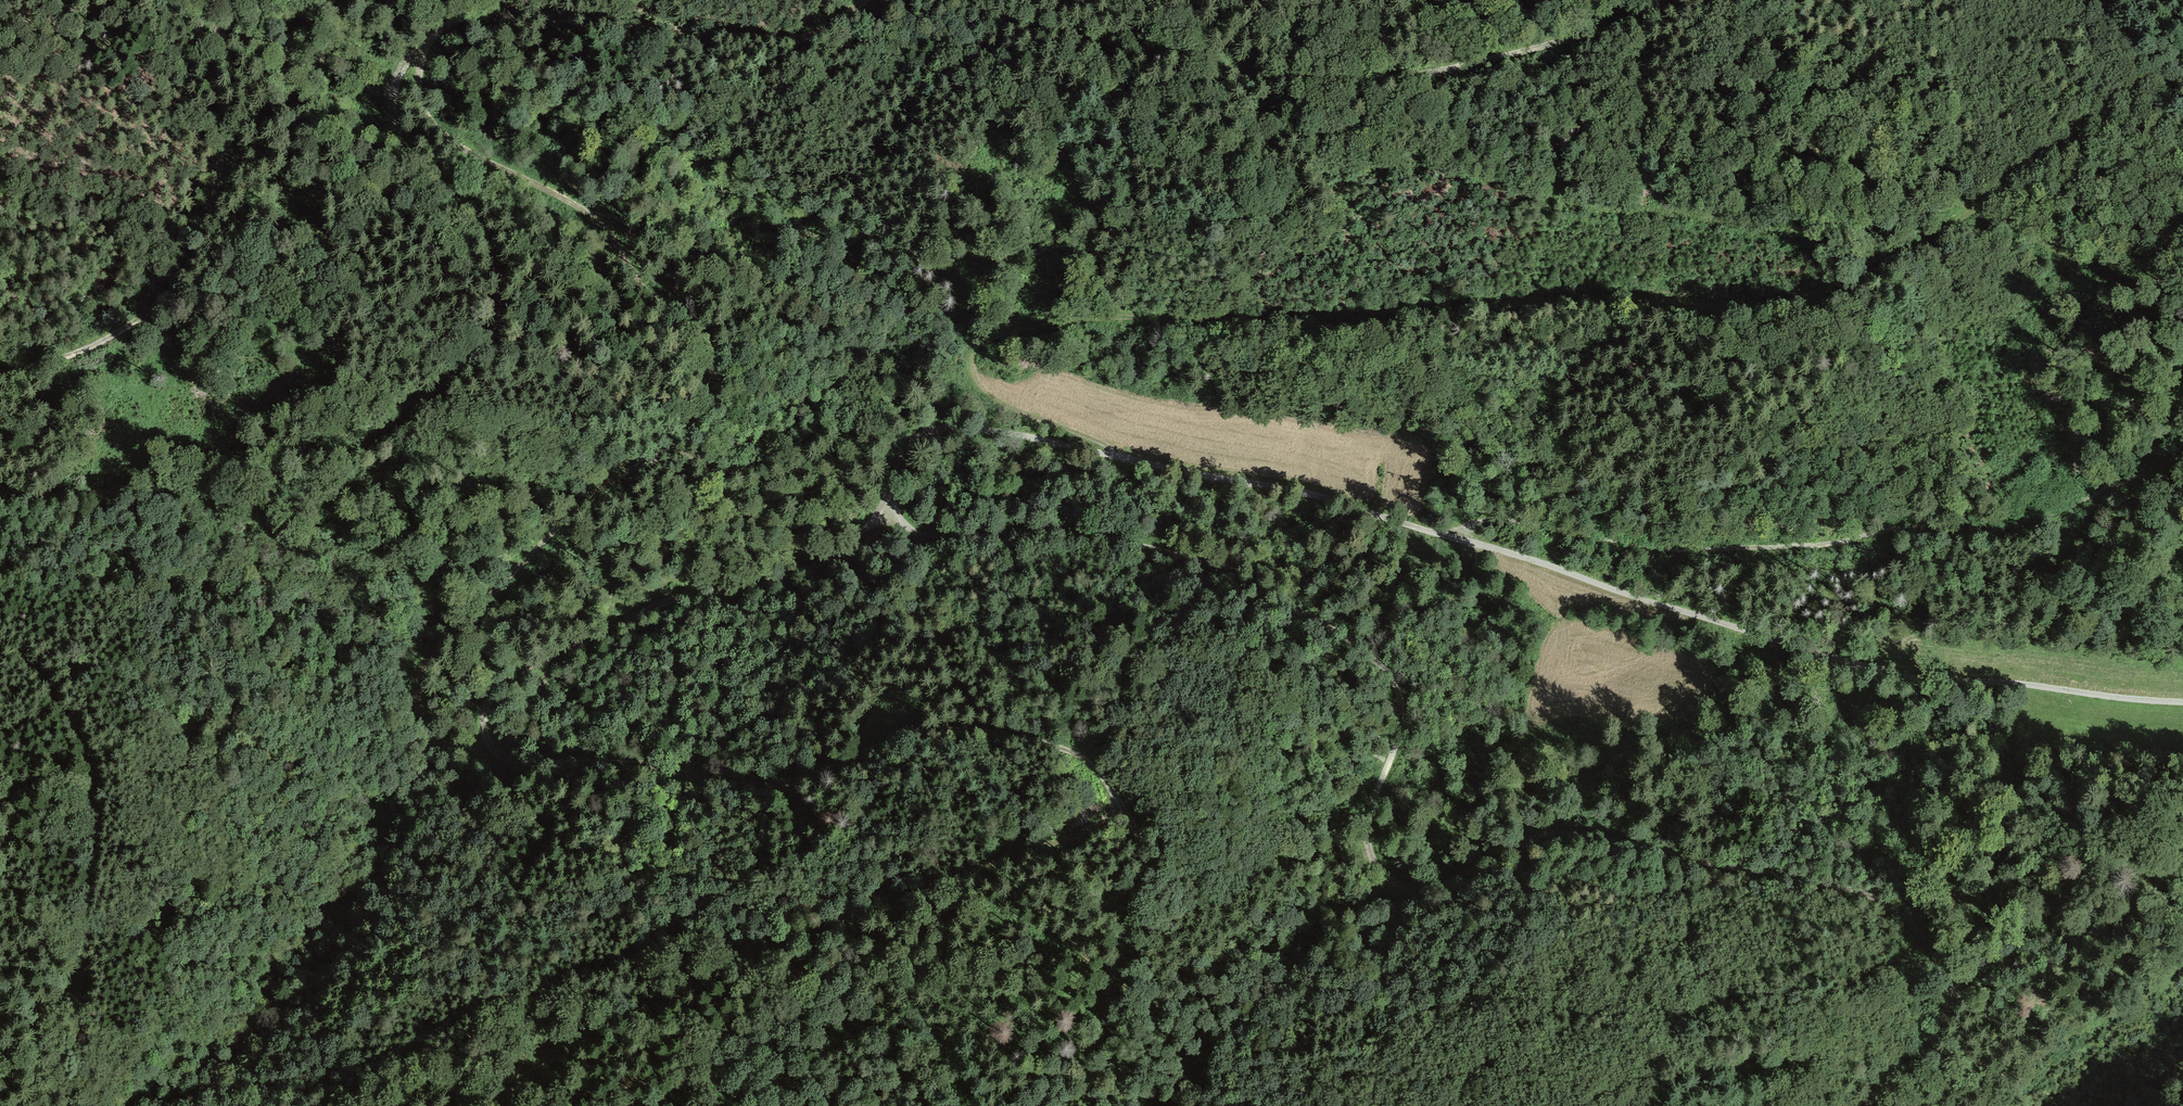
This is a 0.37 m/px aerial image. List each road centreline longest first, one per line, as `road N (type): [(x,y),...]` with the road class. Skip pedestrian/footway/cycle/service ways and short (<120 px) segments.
road 1 (track): [(483,760),(486,701),(500,682),(683,596),(797,577),(890,508),(925,538),(1047,530),(1151,547),(1220,569),(1339,632),(1392,677),(1404,725),(1366,829),(1388,882),(1438,886),(1517,841),(1570,834),(1829,882),(1897,910),(1945,965),(1951,1005),(1926,1049),(1865,1105)]
road 2 (track): [(426,39),(418,89),(438,128),(473,155),(593,216),(646,292),(705,339),(716,367),(709,402),(676,444),(589,498),(437,644),(417,692),(425,725),(471,759),(621,761),(760,785),(812,774),(920,729),(1005,734),(1080,756),(1113,788),(1144,861),(1087,1066),(1090,1105)]
road 3 (track): [(1121,459),(1096,440),(976,387),(972,364),(981,346),(1019,329),(1132,318),(1249,321),(1566,299),(1727,306),(1793,300),(1930,239),(2182,63)]
road 4 (track): [(890,508),(898,460),(924,433),(953,426),(1004,433),(1313,495),(1840,659),(2182,702)]
road 5 (track): [(0,488),(49,496),(252,473),(421,400),(477,359),(502,308),(500,271),(413,165),(393,108),(404,63),(453,21),(548,18),(781,42),(817,35),(865,0)]
road 6 (track): [(2182,452),(2003,530),(1904,527),(1830,545),(1708,551),(1648,549),(1522,525),(1443,532)]
road 7 (track): [(963,0),(1044,36),(1307,79),(1422,73),(1583,36),(1689,0)]
road 8 (track): [(460,1105),(709,977),(1127,811)]
road 9 (track): [(0,639),(48,681),(97,773),(77,1043),(55,1105)]
road 10 (track): [(202,0),(202,47),(225,124),(220,171),(195,252),(153,311),(98,345),(0,367)]
road 11 (track): [(1953,989),(1730,1034),(1645,1067),(1583,1105)]
road 12 (track): [(2029,1105),(2182,955)]

